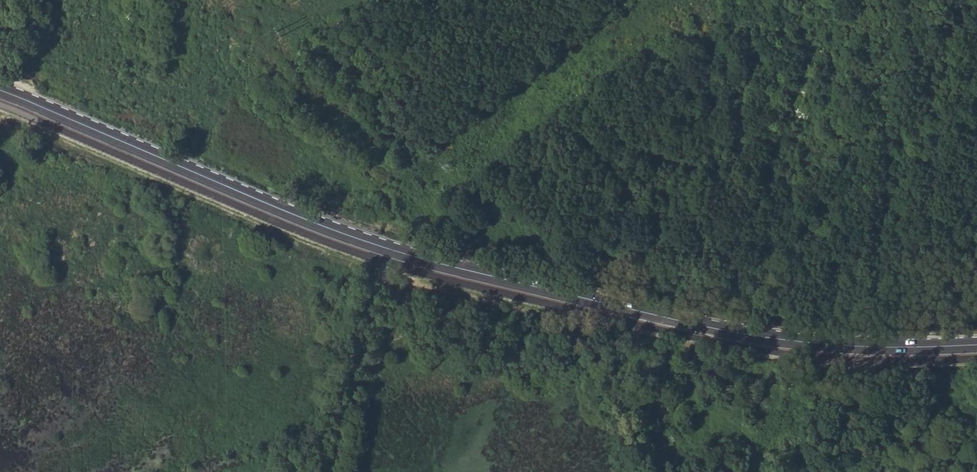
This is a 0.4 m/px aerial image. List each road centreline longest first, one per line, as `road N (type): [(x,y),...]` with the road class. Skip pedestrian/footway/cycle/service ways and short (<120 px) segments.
road 1 (tertiary): [(0,92),(400,254),(730,333),(852,347),(976,348)]

